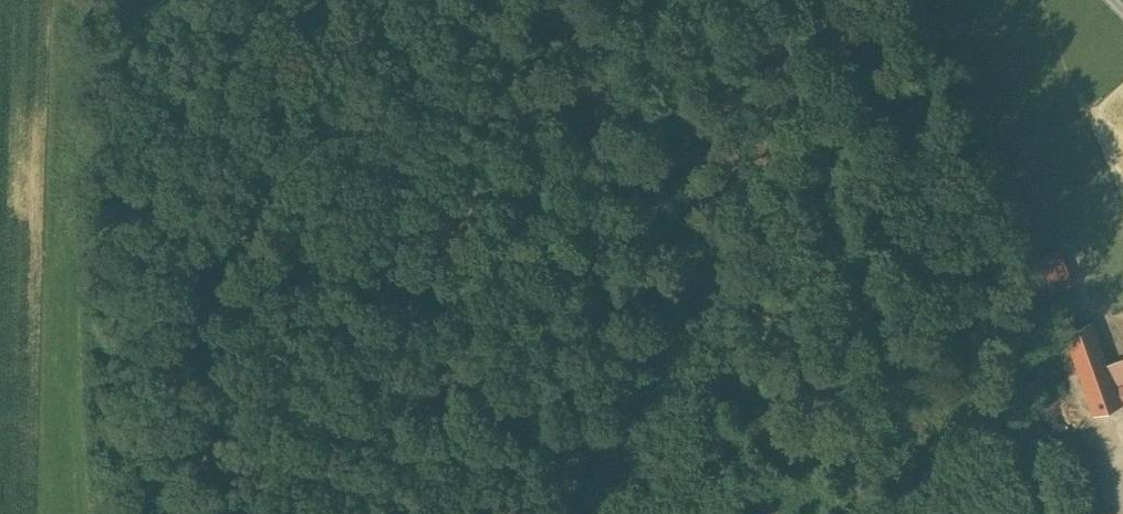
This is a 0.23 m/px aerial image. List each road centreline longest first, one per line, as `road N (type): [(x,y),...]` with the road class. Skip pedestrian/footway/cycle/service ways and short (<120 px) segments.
road 1 (track): [(667,513),(952,170)]

